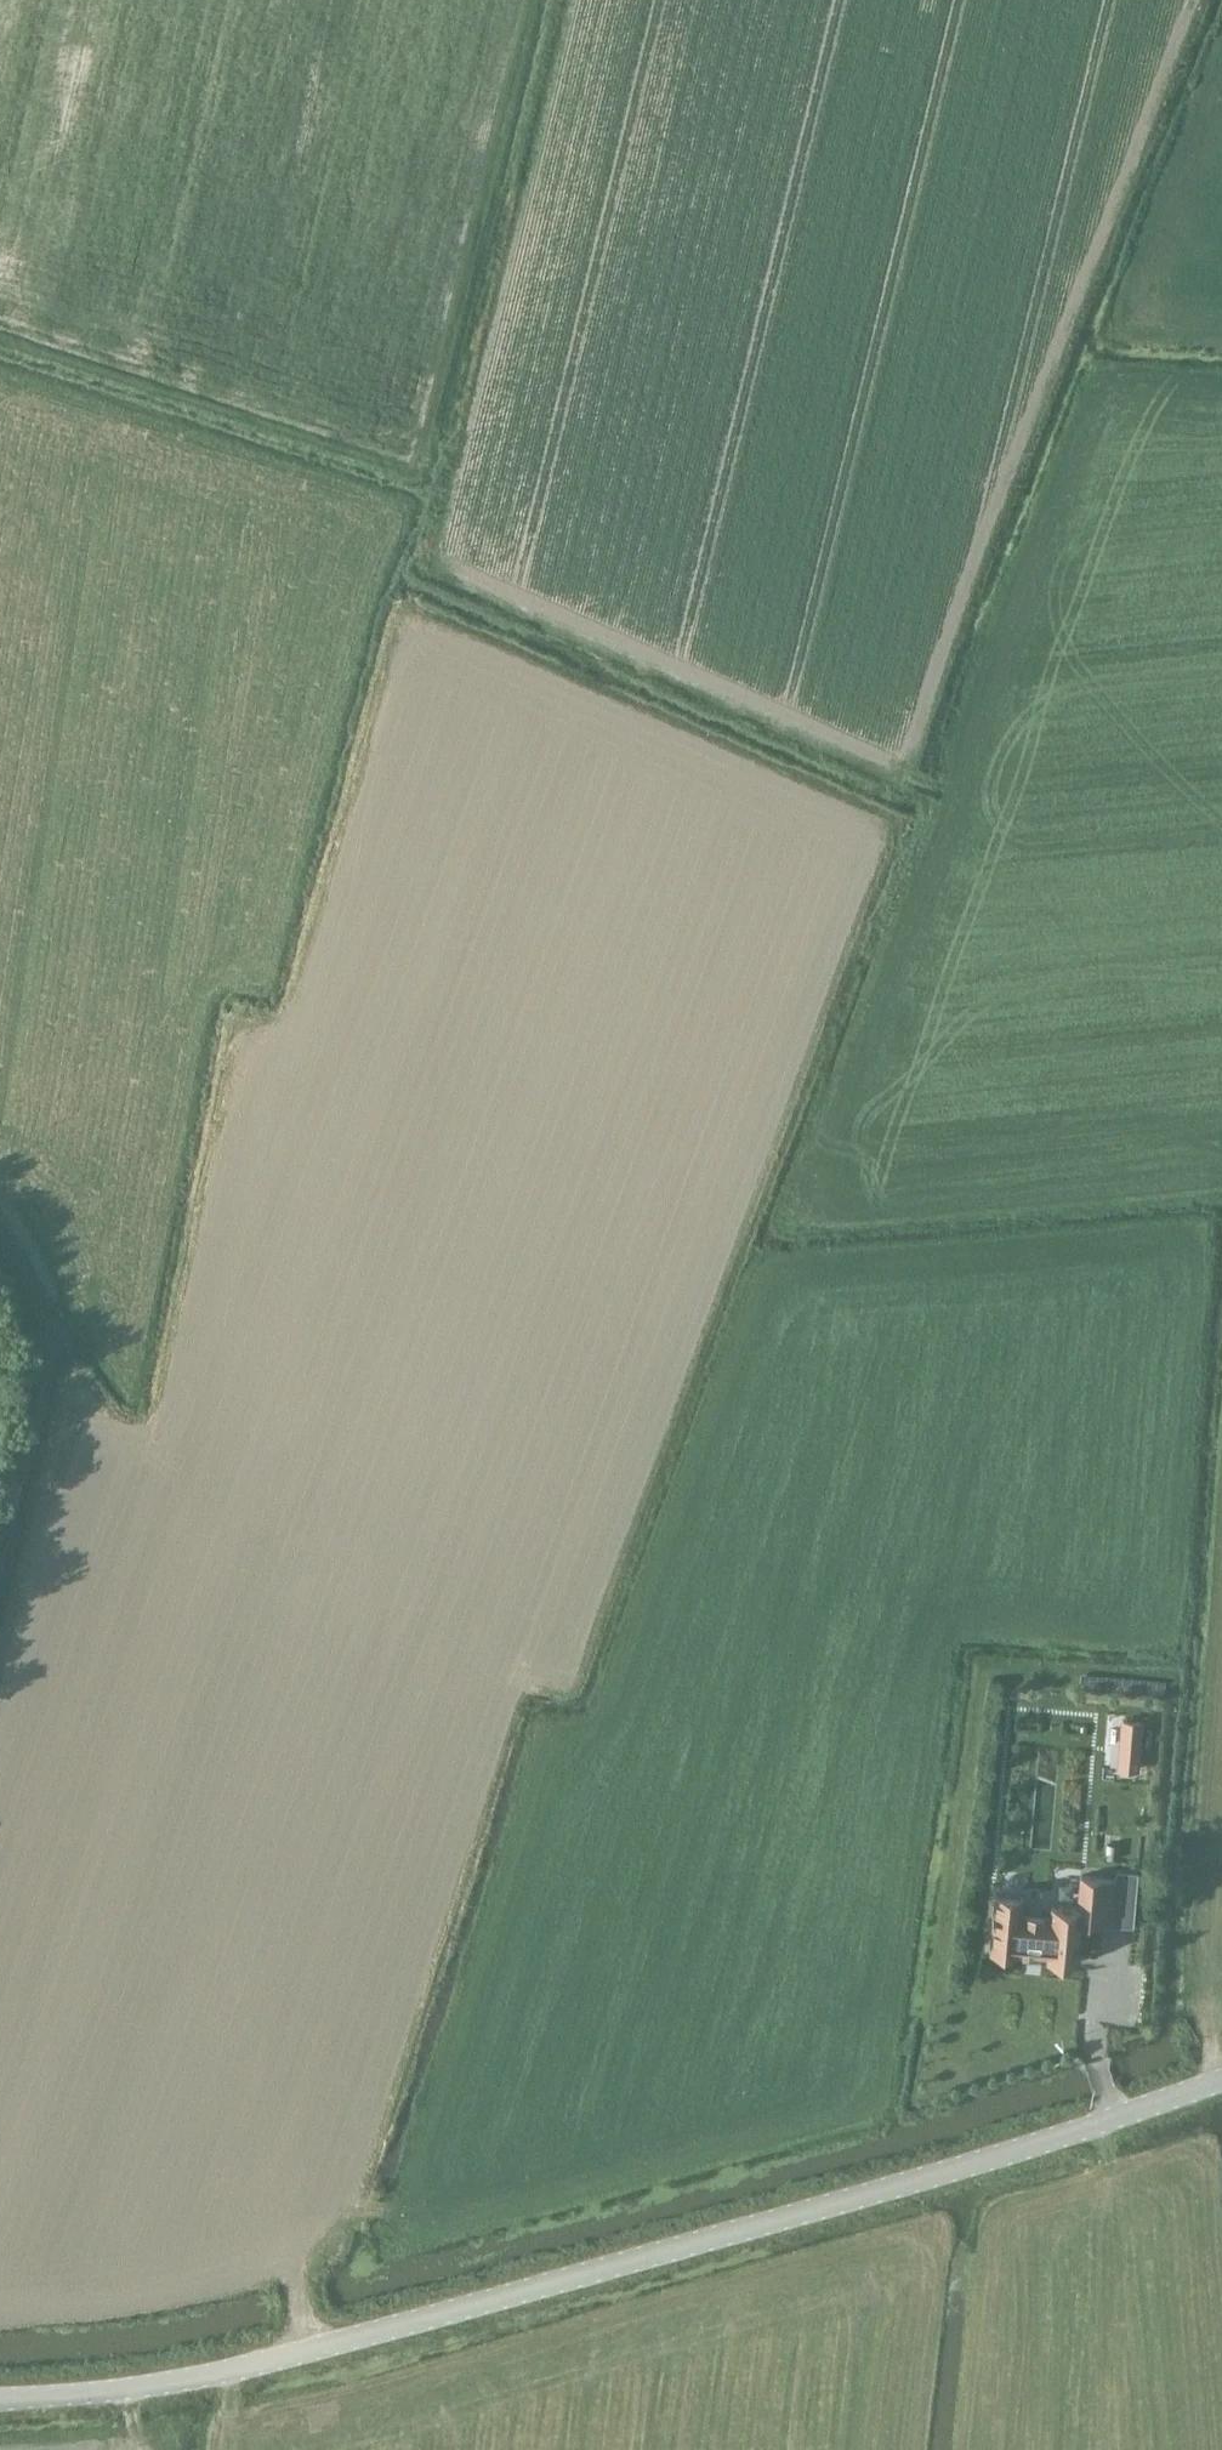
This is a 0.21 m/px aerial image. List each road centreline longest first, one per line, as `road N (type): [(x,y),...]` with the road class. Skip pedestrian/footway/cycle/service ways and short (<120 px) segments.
road 1 (tertiary): [(0,2393),(69,2392),(225,2366),(830,2201),(1221,2078)]

